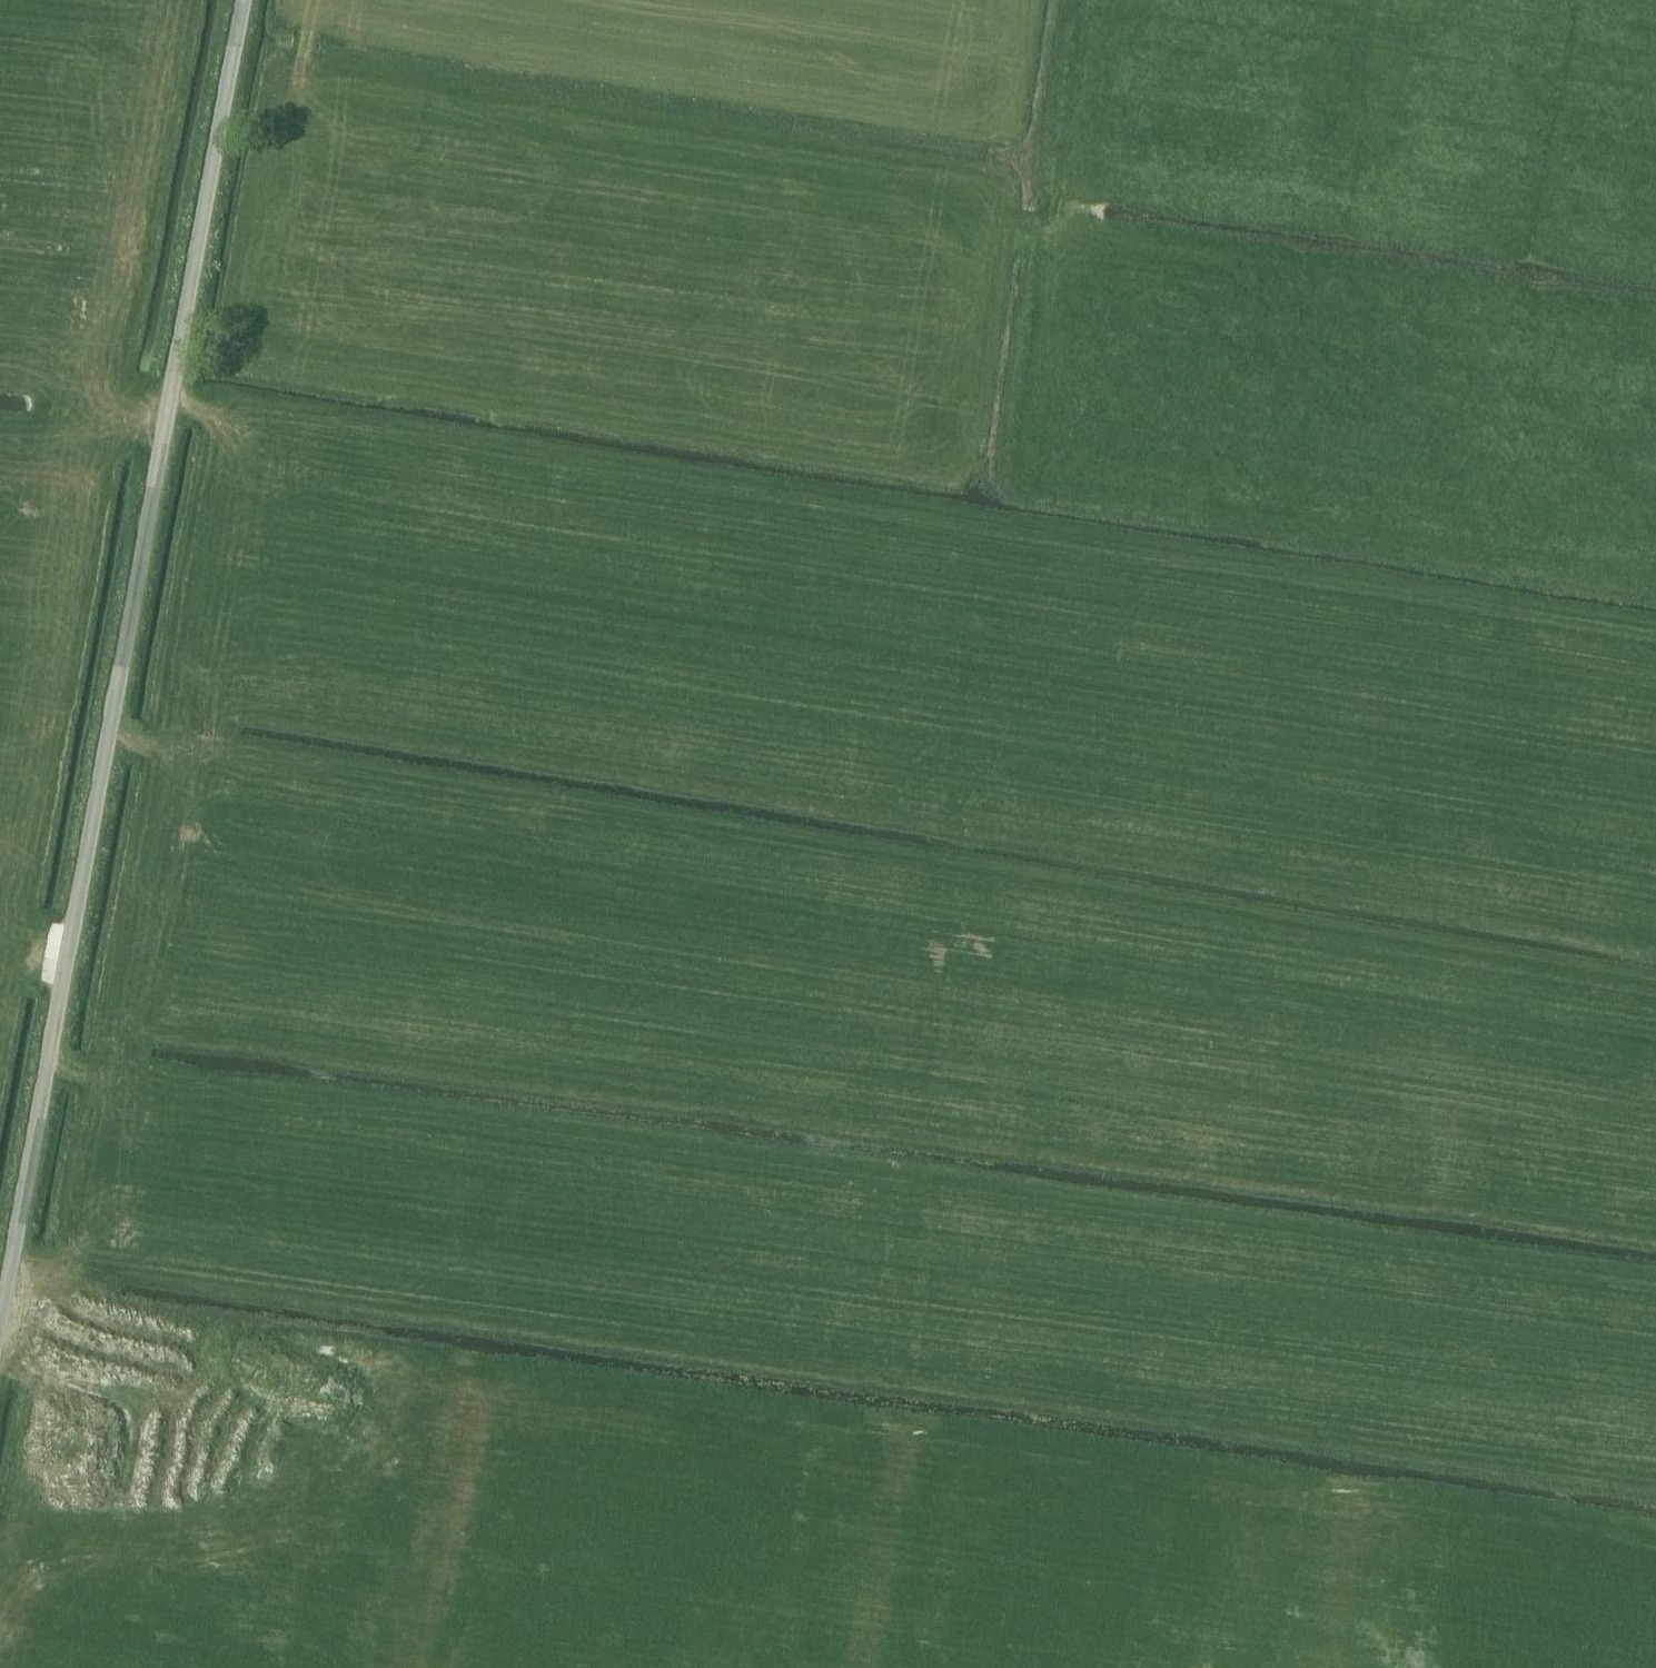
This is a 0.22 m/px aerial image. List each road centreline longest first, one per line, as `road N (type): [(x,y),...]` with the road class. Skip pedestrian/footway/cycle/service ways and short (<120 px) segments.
road 1 (unclassified): [(0,1307),(242,0)]

